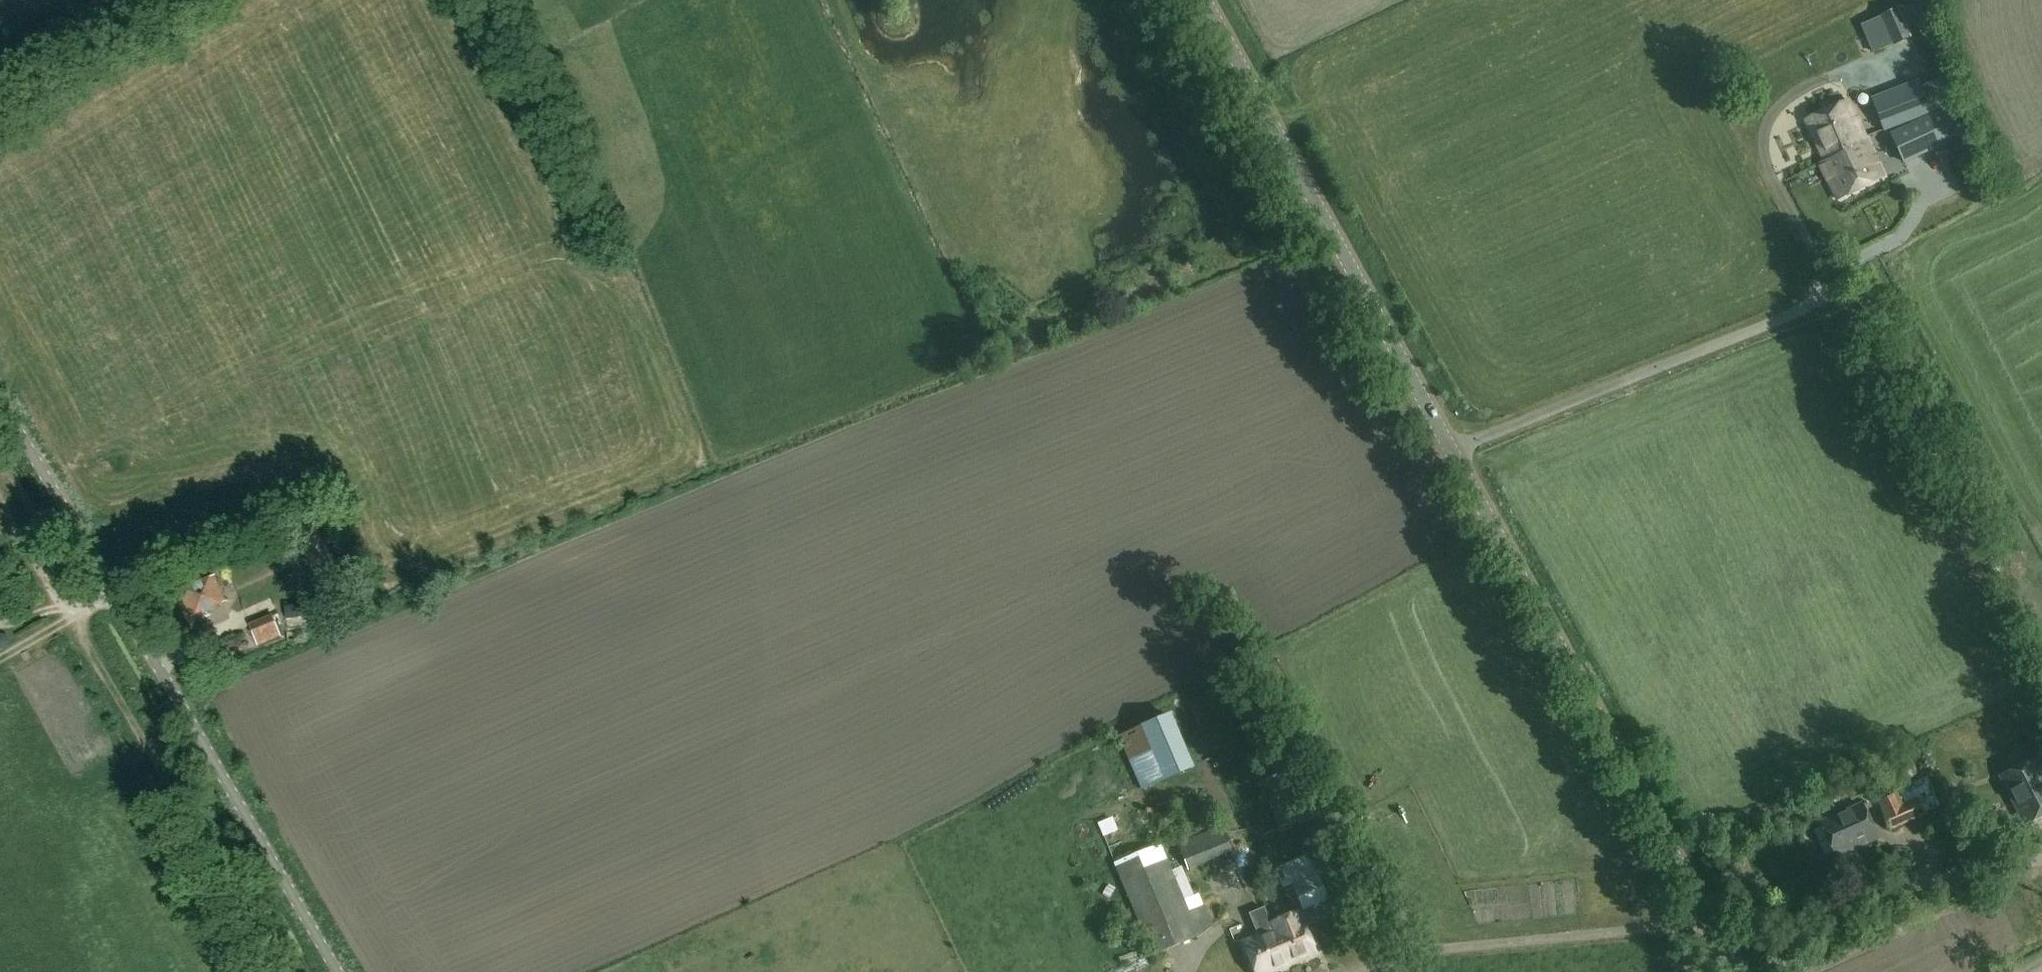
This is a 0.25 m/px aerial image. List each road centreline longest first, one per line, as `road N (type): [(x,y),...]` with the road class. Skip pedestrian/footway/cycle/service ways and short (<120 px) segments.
road 1 (unclassified): [(337,971),(0,398)]
road 2 (tertiary): [(1733,971),(1438,451)]
road 3 (tertiary): [(1438,451),(1195,0)]
road 4 (unclassified): [(1438,451),(1796,312),(1823,271)]
road 5 (track): [(285,971),(75,618)]
road 6 (track): [(75,618),(0,501)]

